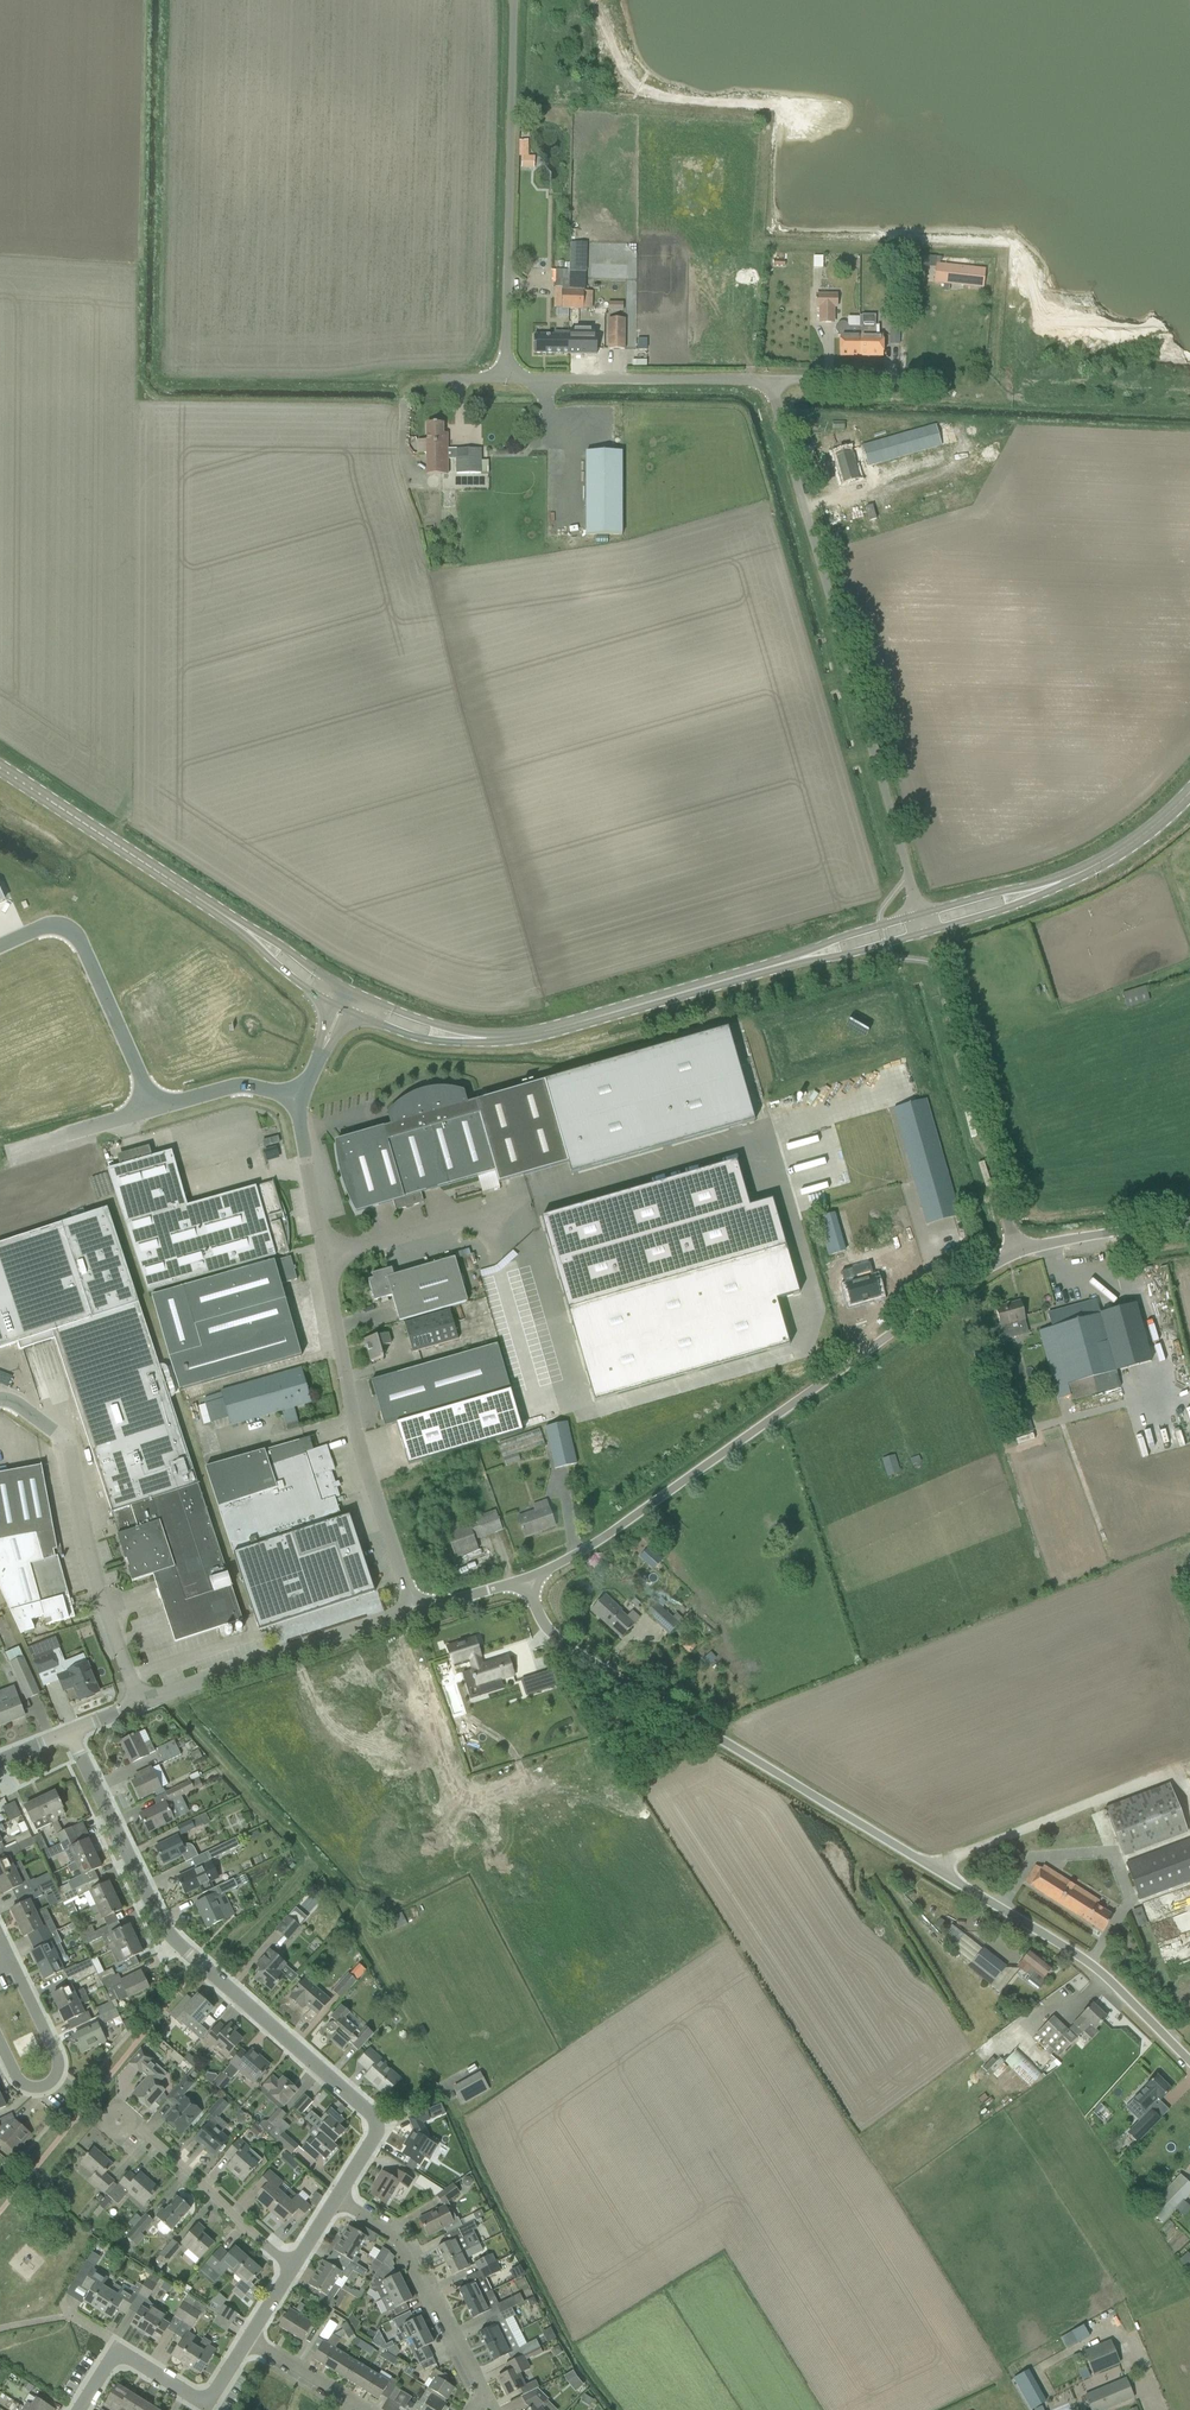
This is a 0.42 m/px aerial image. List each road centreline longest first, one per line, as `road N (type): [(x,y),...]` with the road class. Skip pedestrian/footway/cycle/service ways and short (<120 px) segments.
road 1 (unclassified): [(909,872),(770,390),(750,383),(529,385),(506,361),(515,0)]
road 2 (unclassified): [(1189,2065),(1078,1956),(577,1648),(523,1582)]
road 3 (unclassified): [(523,1582),(576,1558),(1018,1251)]
road 4 (residential): [(345,2191),(378,2122),(175,1933),(140,1878),(76,1732)]
road 5 (secondary): [(455,1034),(548,1032),(816,953)]
road 6 (unclassified): [(416,1611),(360,1422),(325,1255)]
road 7 (unclassified): [(142,1704),(101,1595),(68,1441),(0,1398)]
road 8 (secondary): [(0,769),(259,939)]
road 9 (unclassified): [(142,1704),(416,1611)]
road 10 (unclassified): [(0,947),(57,925),(79,938),(152,1109)]
road 11 (residential): [(480,2396),(477,2370),(410,2241),(345,2191)]
road 12 (unclassified): [(1018,1251),(951,1013)]
road 13 (residential): [(295,2270),(140,2126),(115,2116)]
road 14 (unclassified): [(325,1255),(528,1201)]
road 15 (secondary): [(1031,893),(1136,842),(1189,791)]
road 16 (unclassified): [(1018,1251),(1189,1223)]
road 17 (unclassified): [(325,1255),(301,1100)]
road 18 (unclassified): [(152,1109),(238,1087),(301,1100)]
road 19 (unclassified): [(10,1151),(152,1109)]

